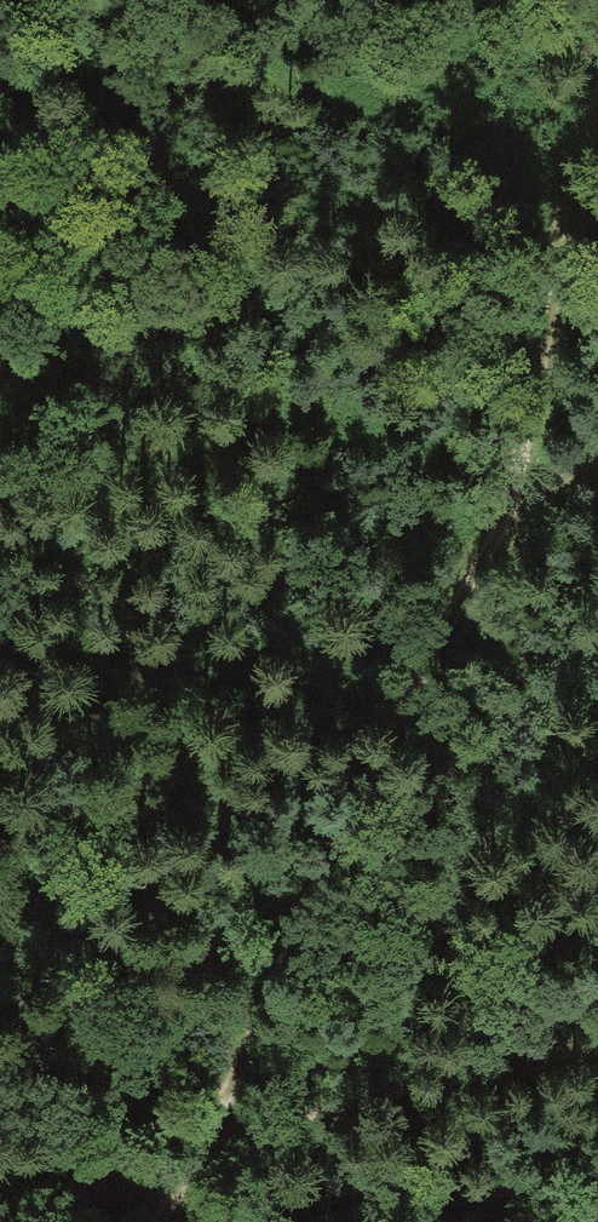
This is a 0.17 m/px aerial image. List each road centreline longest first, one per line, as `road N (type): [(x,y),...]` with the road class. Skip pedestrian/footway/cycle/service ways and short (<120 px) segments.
road 1 (track): [(169,1221),(405,707),(509,502),(597,455)]
road 2 (track): [(209,1147),(597,1037)]
road 3 (track): [(597,112),(509,502)]

